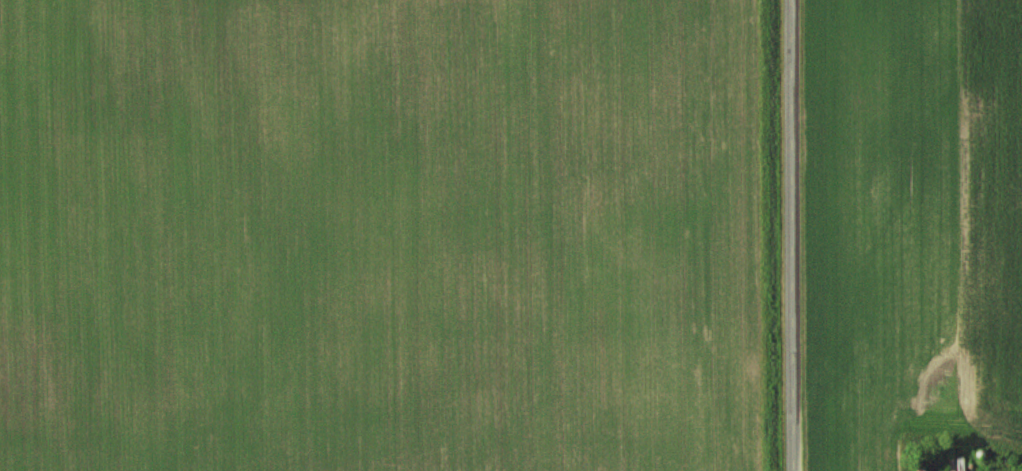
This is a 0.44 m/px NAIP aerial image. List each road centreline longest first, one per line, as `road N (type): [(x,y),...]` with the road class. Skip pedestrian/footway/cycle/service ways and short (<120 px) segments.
road 1 (residential): [(794,470),(793,0)]

